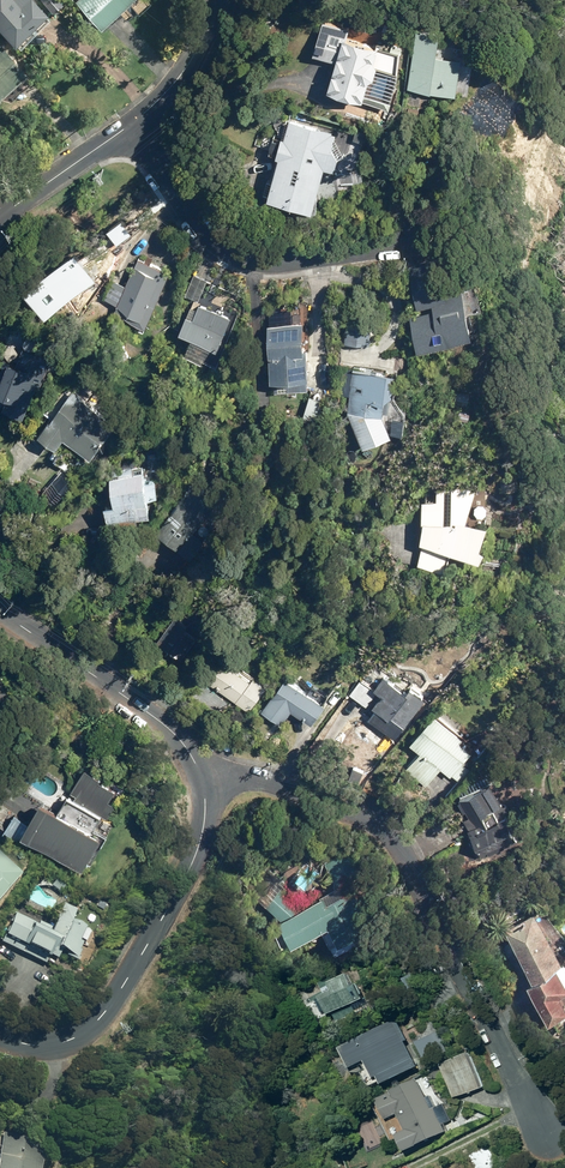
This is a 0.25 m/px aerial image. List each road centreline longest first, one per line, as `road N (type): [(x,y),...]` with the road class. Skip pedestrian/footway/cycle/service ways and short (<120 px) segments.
road 1 (residential): [(205,782),(262,784),(384,831),(405,853),(548,1139)]
road 2 (residential): [(0,1032),(69,1040),(97,1023),(185,882),(201,840),(205,782)]
road 3 (residential): [(135,122),(232,241),(256,255),(291,259),(428,241)]
road 4 (residential): [(205,782),(167,728),(0,608)]
road 5 (residential): [(0,214),(135,122)]
road 6 (residential): [(135,122),(232,0)]

